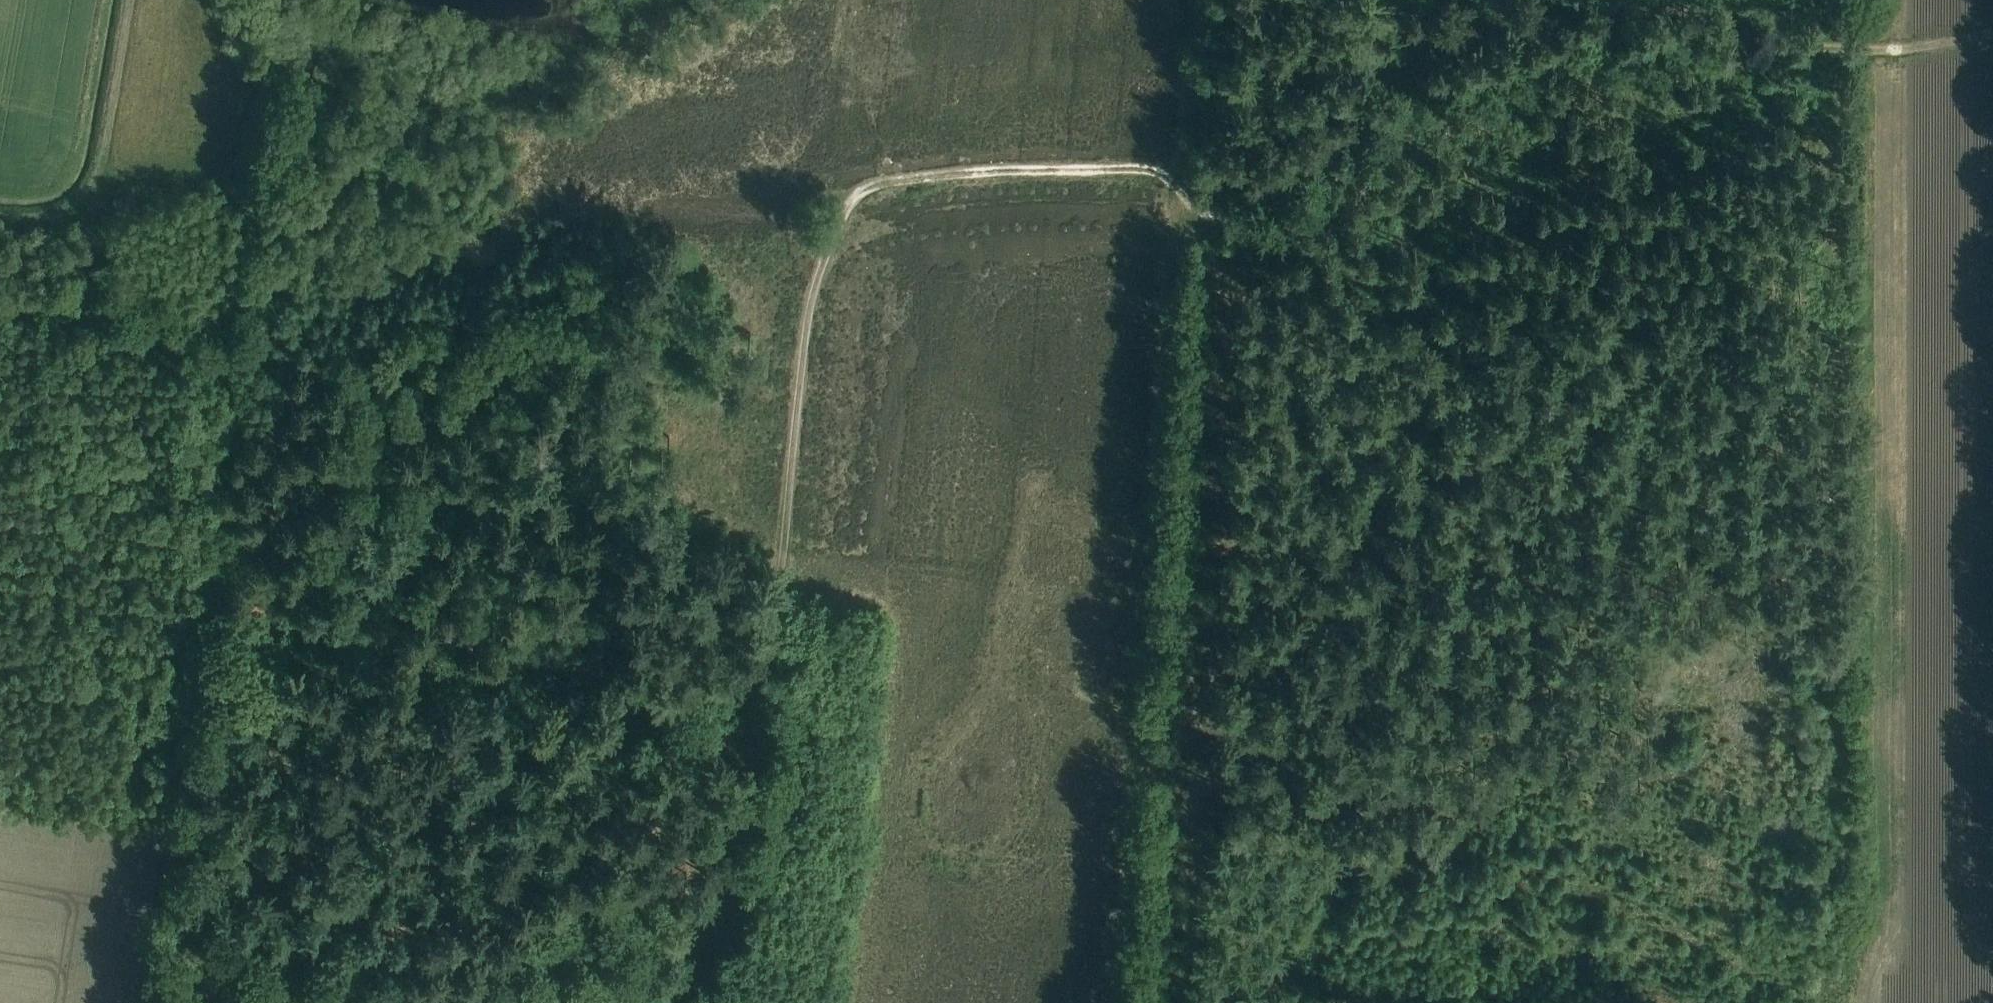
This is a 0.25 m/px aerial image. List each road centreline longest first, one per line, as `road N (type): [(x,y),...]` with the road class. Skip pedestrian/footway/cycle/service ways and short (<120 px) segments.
road 1 (track): [(202,606),(771,689),(804,356),(821,263),(859,193),(993,173),(1099,172),(1153,172),(1187,193)]
road 2 (track): [(1186,218),(1307,180),(1512,54),(1992,42)]
road 3 (track): [(1124,1002),(1187,193)]
road 4 (track): [(202,606),(236,385),(226,347),(60,293),(0,288)]
road 5 (track): [(140,1002),(202,606)]
road 6 (track): [(1187,193),(1203,0)]

